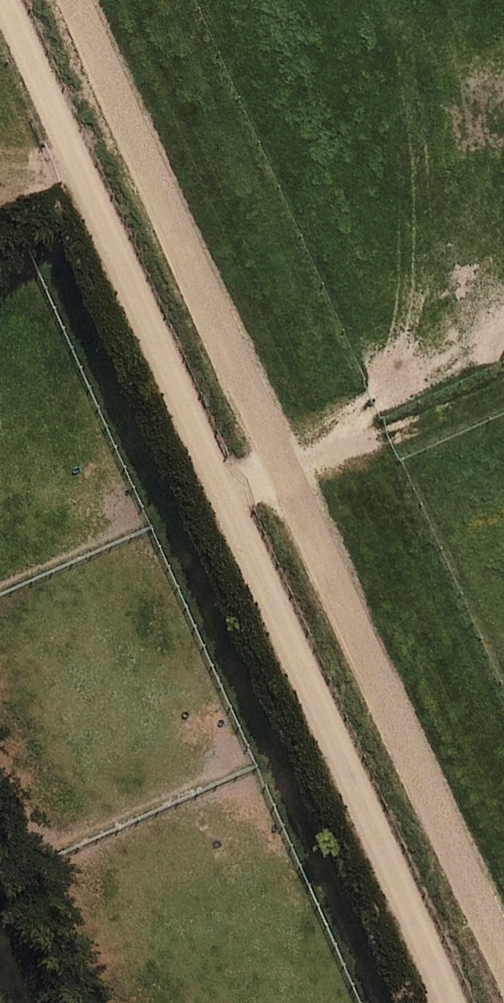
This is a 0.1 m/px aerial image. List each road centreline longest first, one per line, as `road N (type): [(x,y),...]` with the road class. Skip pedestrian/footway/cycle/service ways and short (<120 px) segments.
road 1 (track): [(2,0),(449,1002)]
road 2 (track): [(503,957),(79,0)]
road 3 (track): [(503,390),(390,442),(284,467),(224,496)]

